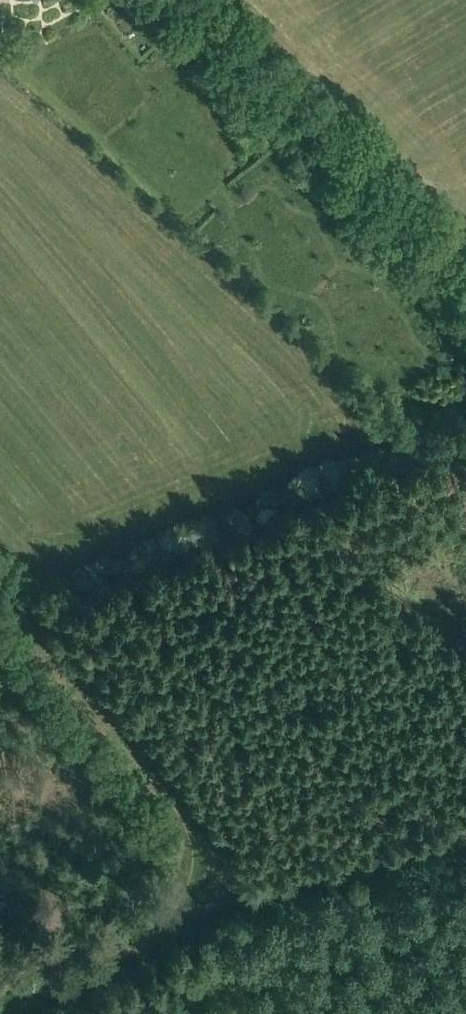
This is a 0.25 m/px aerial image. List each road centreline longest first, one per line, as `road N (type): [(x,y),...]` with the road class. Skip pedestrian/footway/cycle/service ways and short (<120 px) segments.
road 1 (track): [(21,1013),(208,920),(465,835)]
road 2 (unclassified): [(465,295),(182,0)]
road 3 (track): [(0,586),(240,908)]

